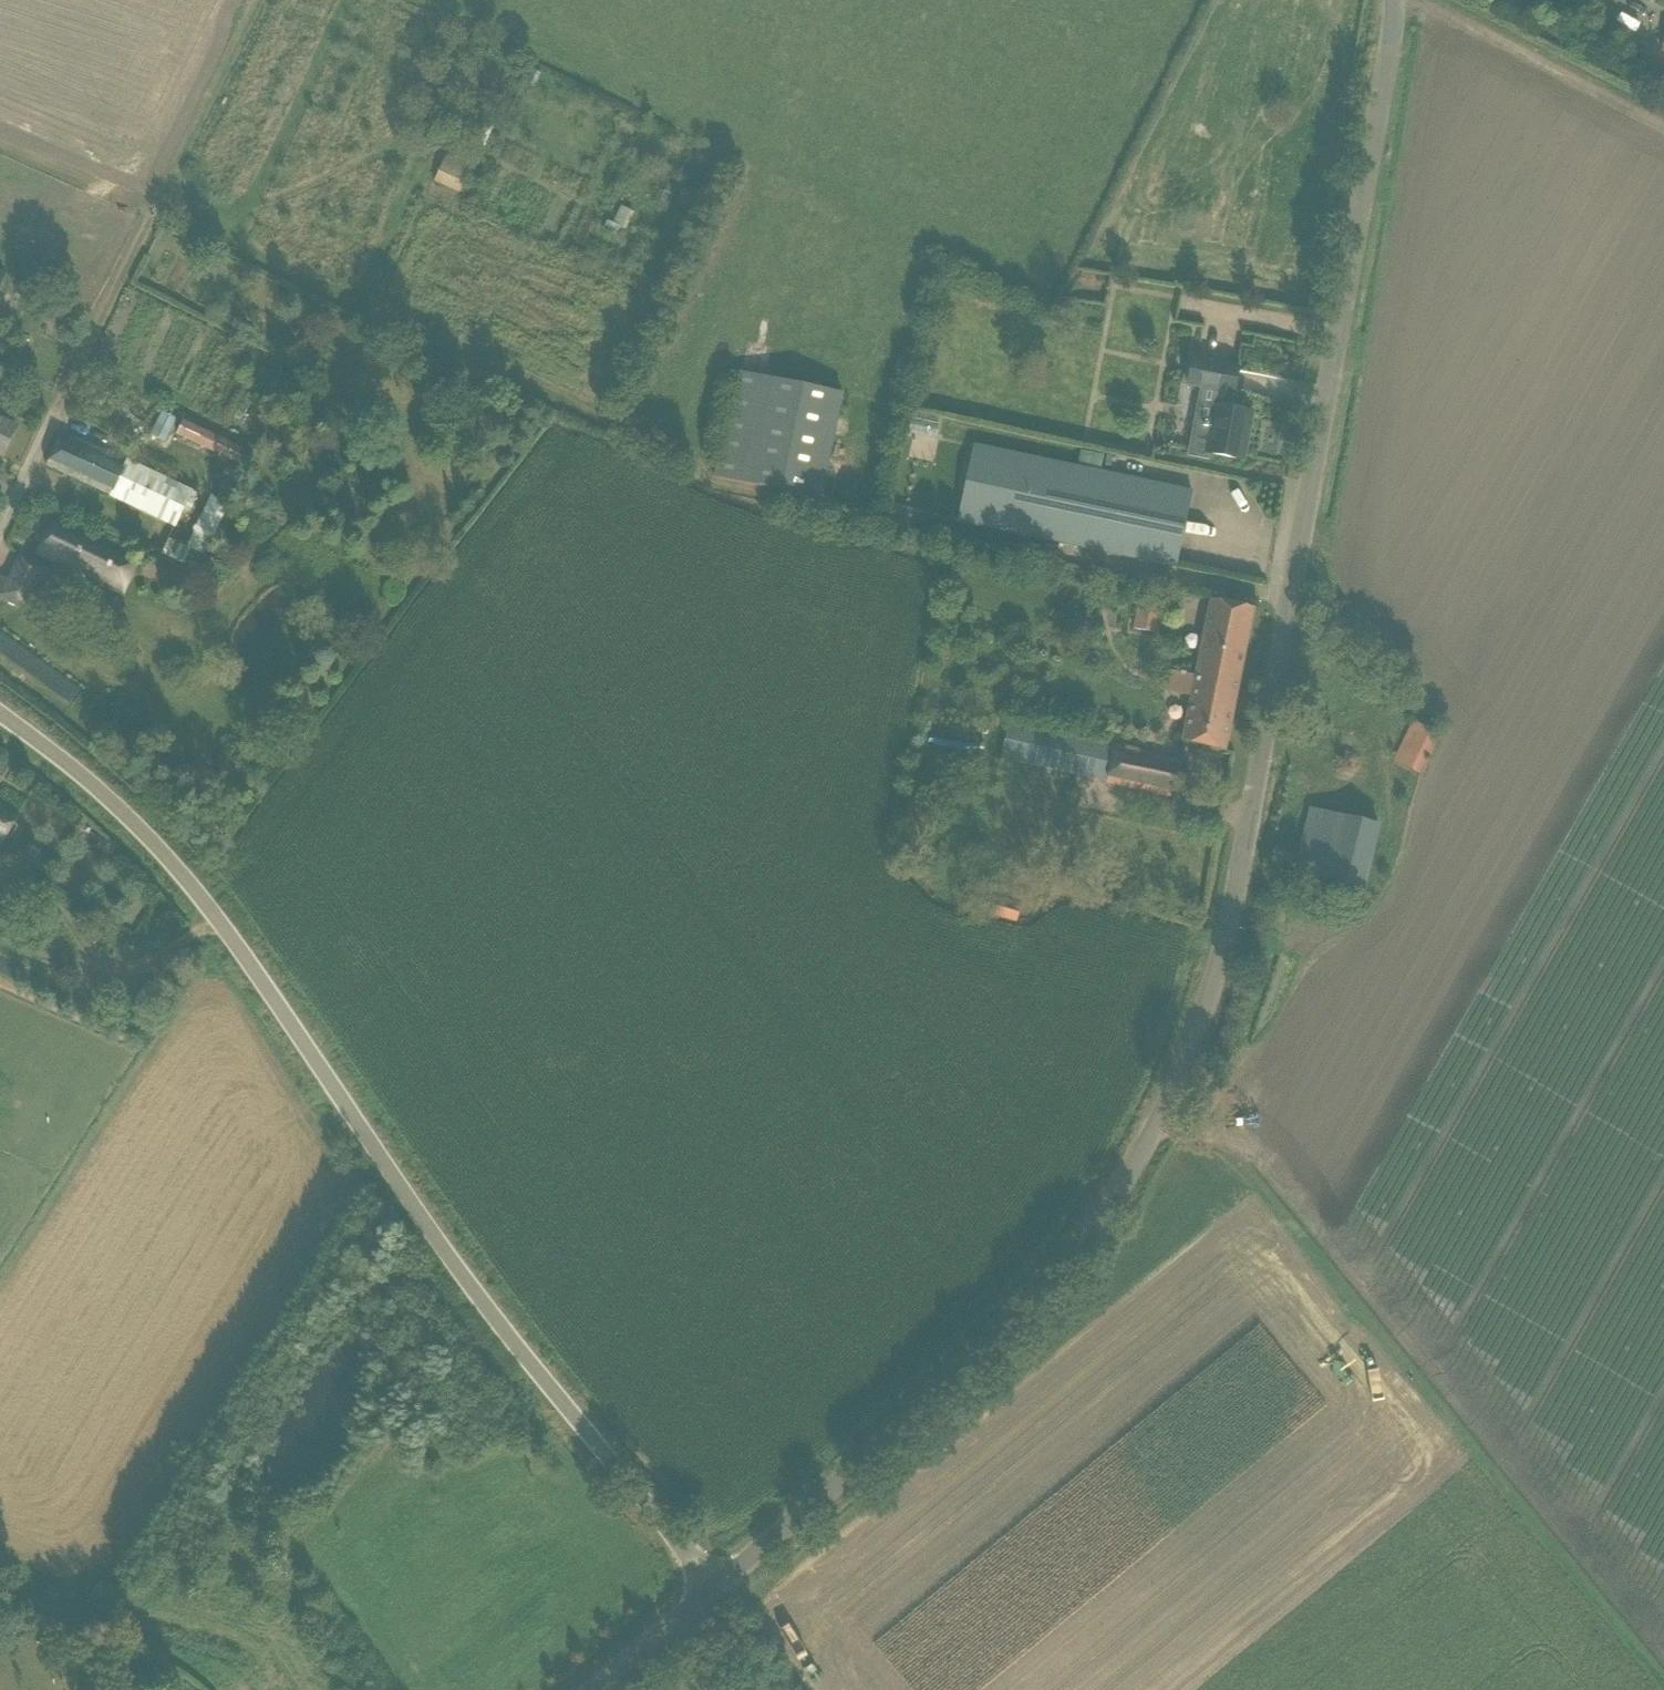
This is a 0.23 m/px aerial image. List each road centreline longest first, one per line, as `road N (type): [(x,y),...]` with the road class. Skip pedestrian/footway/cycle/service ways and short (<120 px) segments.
road 1 (unclassified): [(716,1591),(899,1428),(1070,1256),(1152,1133),(1213,990),(1254,818),(1395,0)]
road 2 (unclassified): [(716,1591),(512,1342),(177,869),(126,814),(0,714)]
road 3 (unclassified): [(594,1689),(716,1591)]

